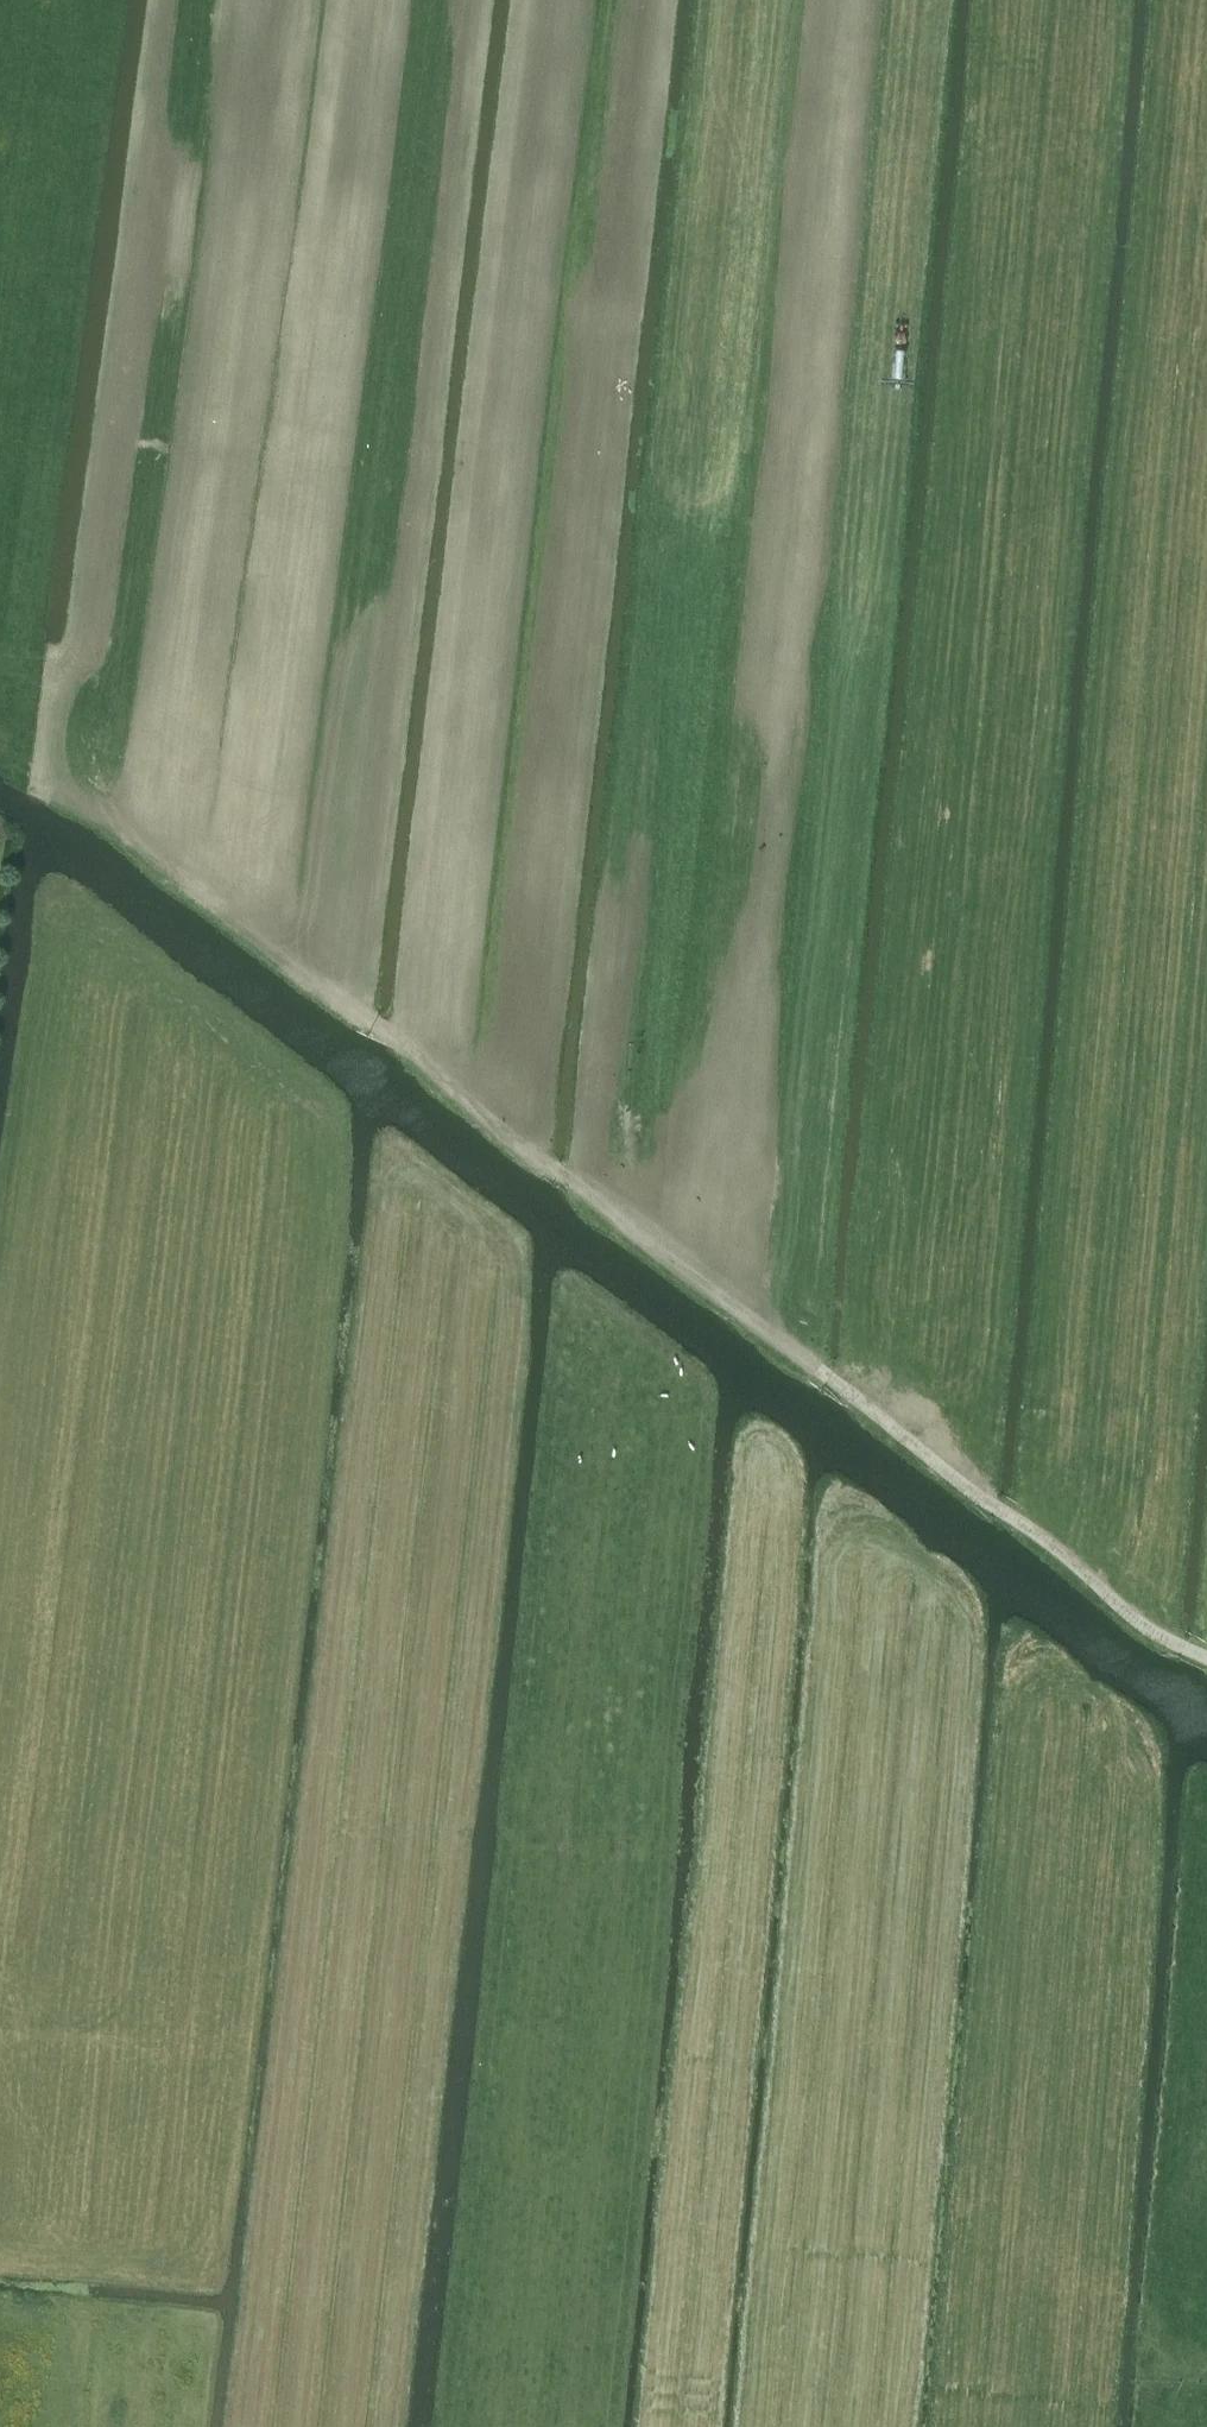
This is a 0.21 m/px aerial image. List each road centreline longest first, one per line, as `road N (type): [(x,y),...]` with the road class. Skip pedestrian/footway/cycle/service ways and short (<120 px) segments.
road 1 (track): [(1206,1654),(1150,1621),(0,730)]

